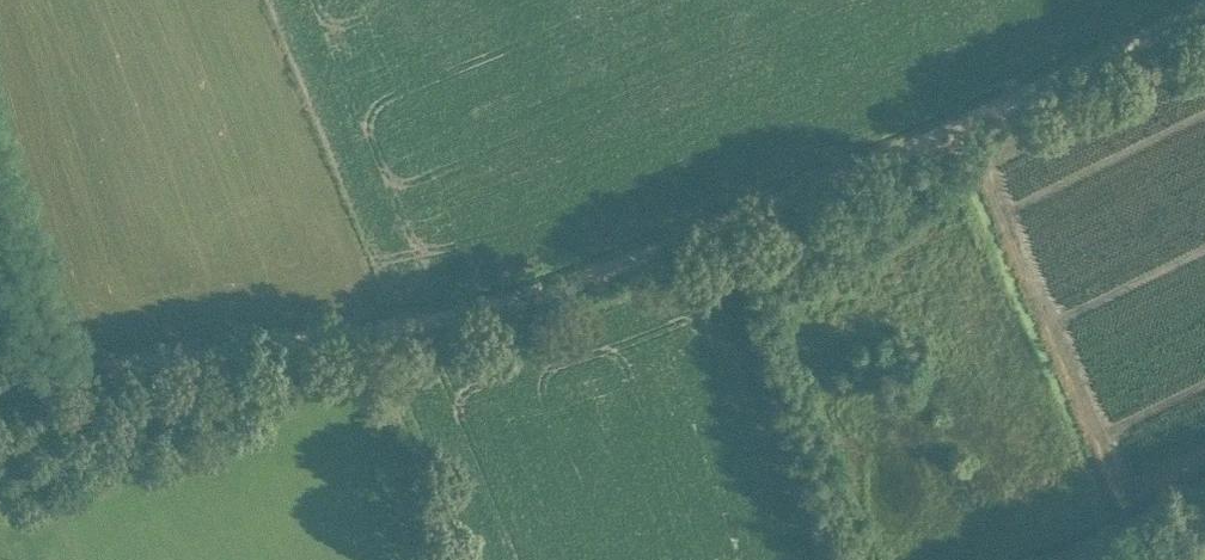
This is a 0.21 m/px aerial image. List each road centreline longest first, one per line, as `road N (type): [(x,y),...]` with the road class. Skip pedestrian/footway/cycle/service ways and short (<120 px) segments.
road 1 (track): [(0,368),(38,370),(535,302),(1204,6)]

